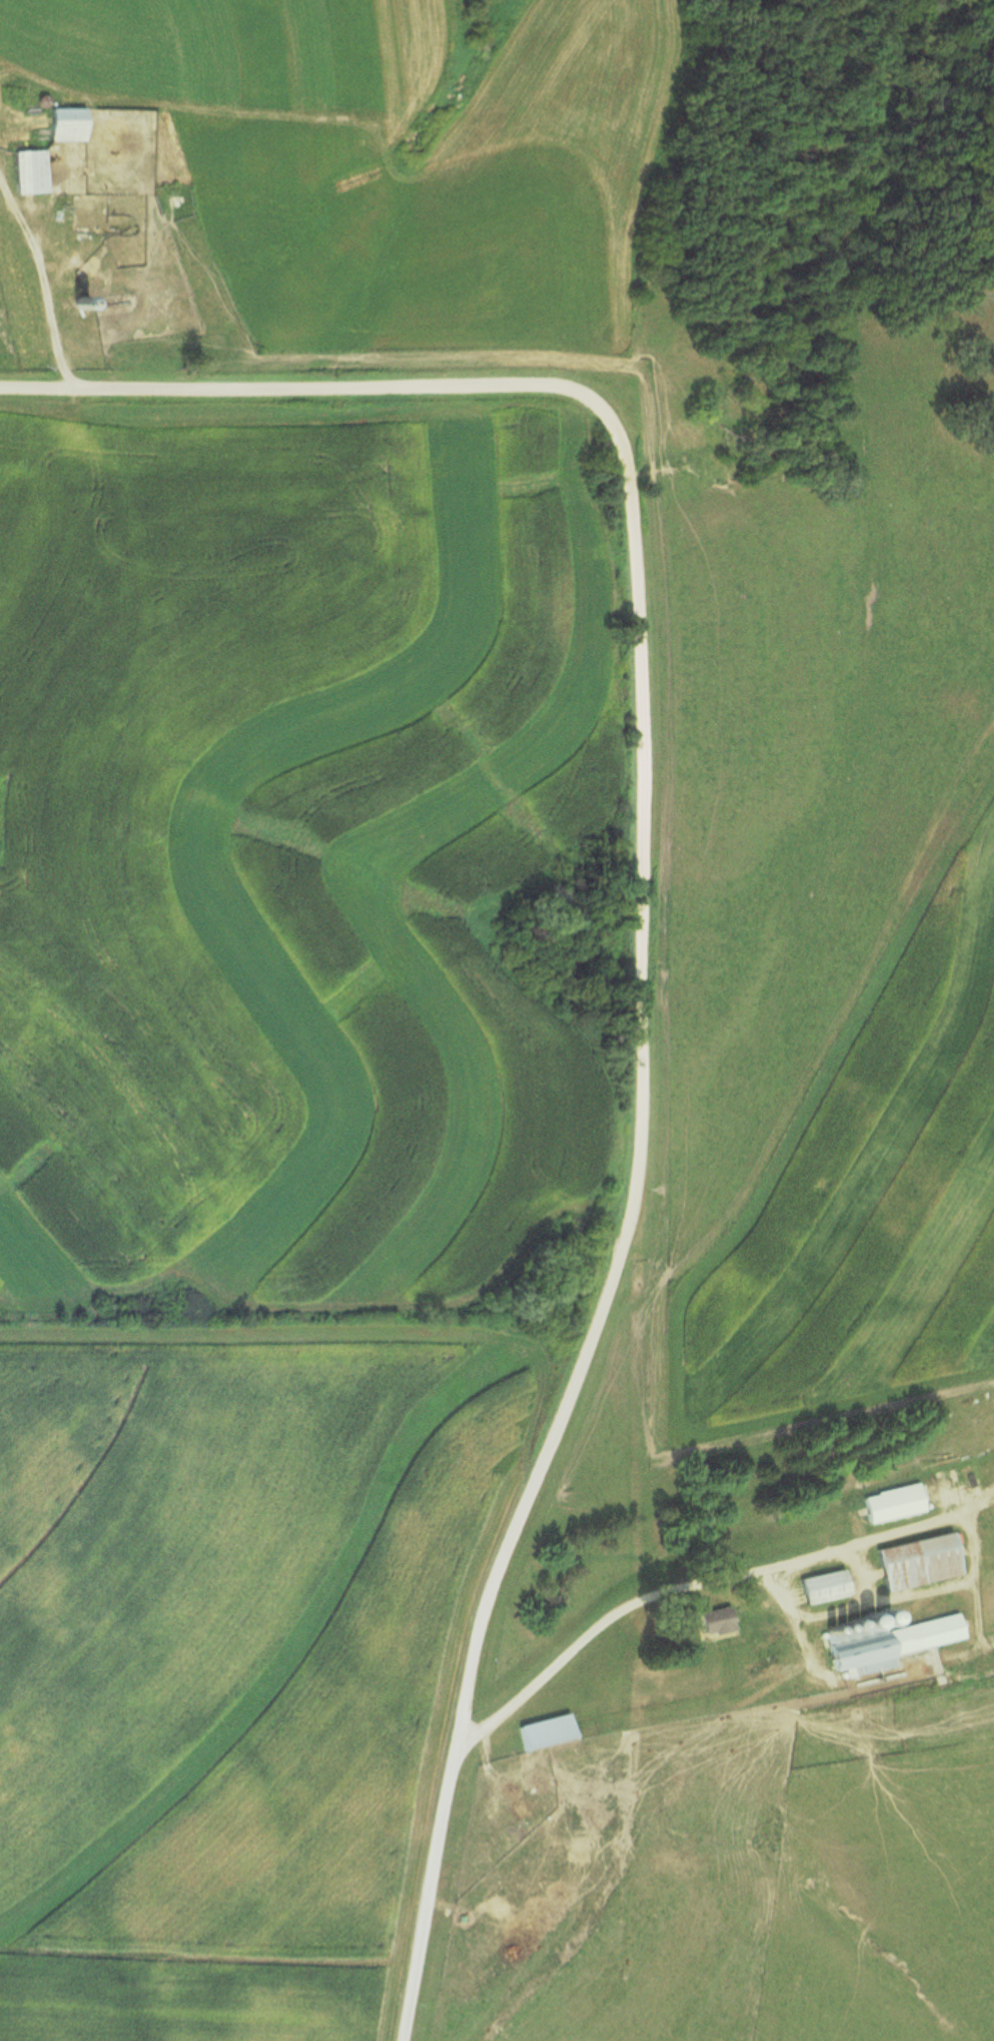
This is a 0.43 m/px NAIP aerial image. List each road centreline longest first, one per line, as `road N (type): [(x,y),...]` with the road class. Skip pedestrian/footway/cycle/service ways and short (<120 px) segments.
road 1 (residential): [(402,2040),(429,1817),(486,1601),(542,1432),(630,1220),(640,1151),(641,744),(625,457),(597,416),(543,393),(0,393)]

